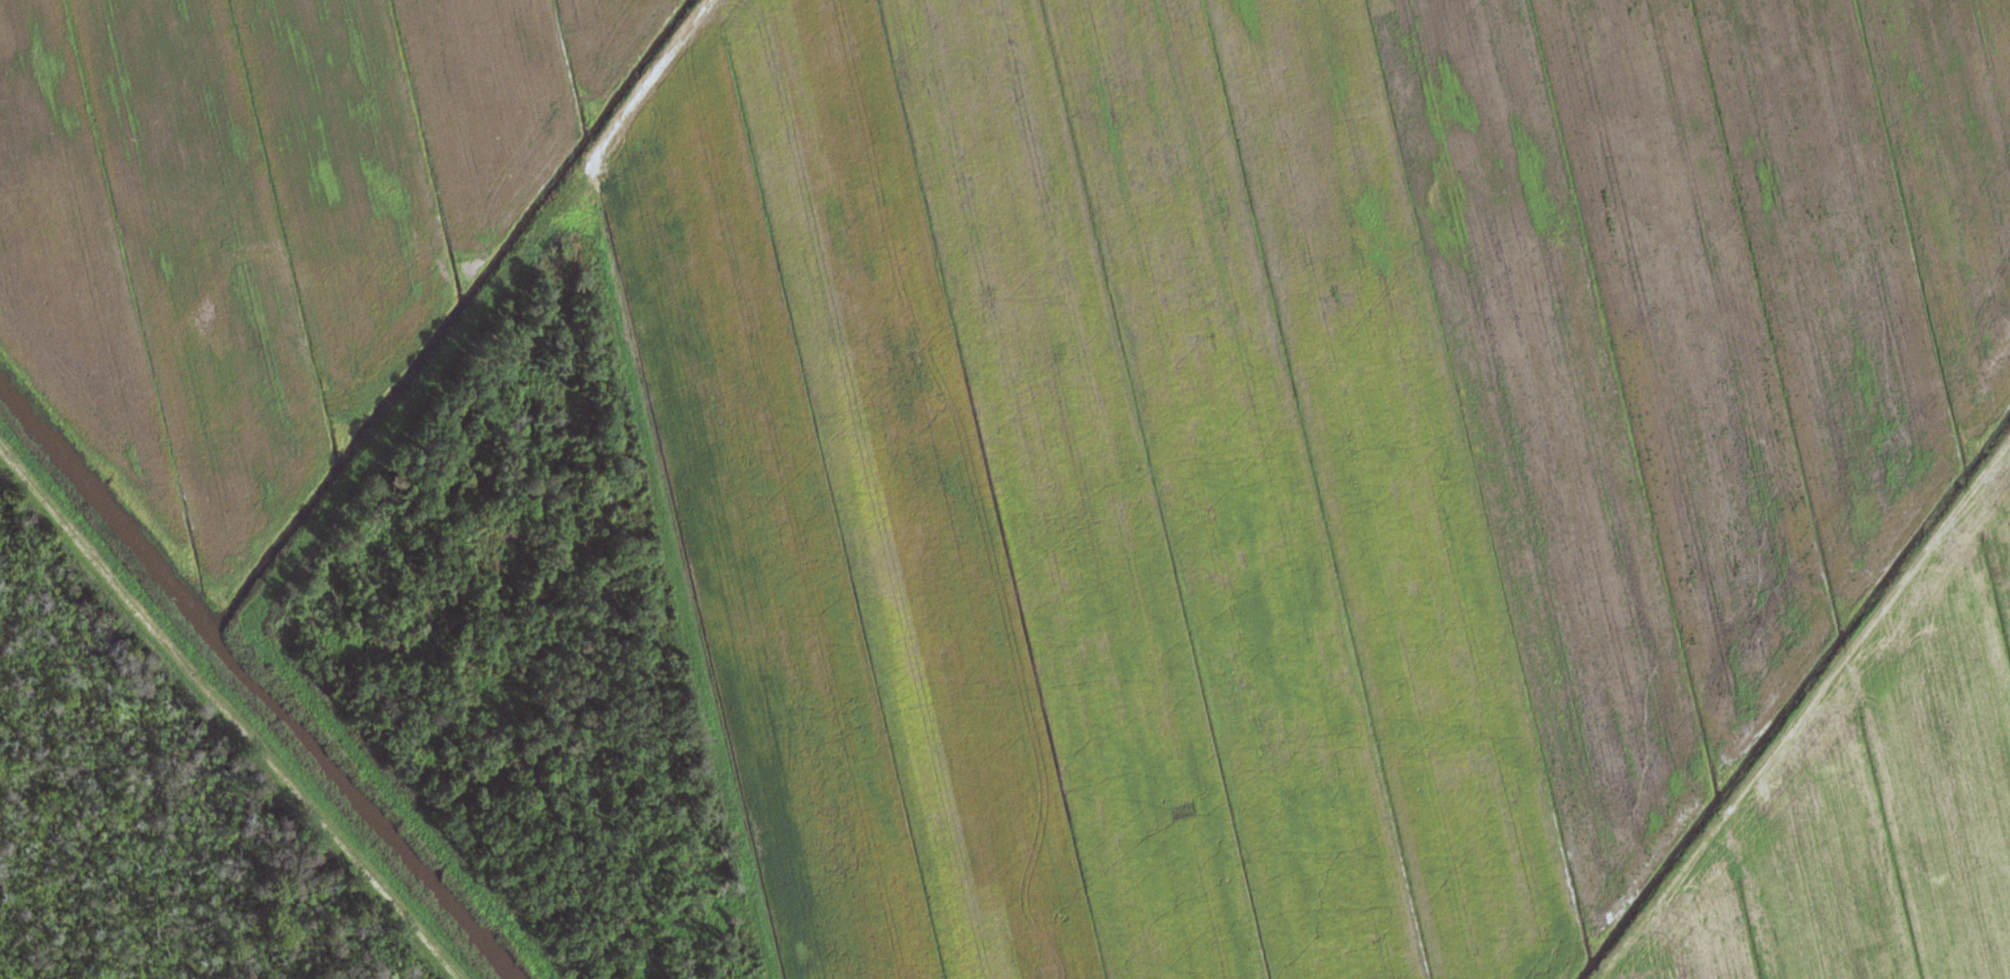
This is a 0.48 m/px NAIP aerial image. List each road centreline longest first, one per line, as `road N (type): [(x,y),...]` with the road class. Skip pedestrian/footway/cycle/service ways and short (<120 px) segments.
road 1 (residential): [(474,978),(159,643)]
road 2 (residential): [(0,457),(159,643)]
road 3 (track): [(714,0),(599,151)]

